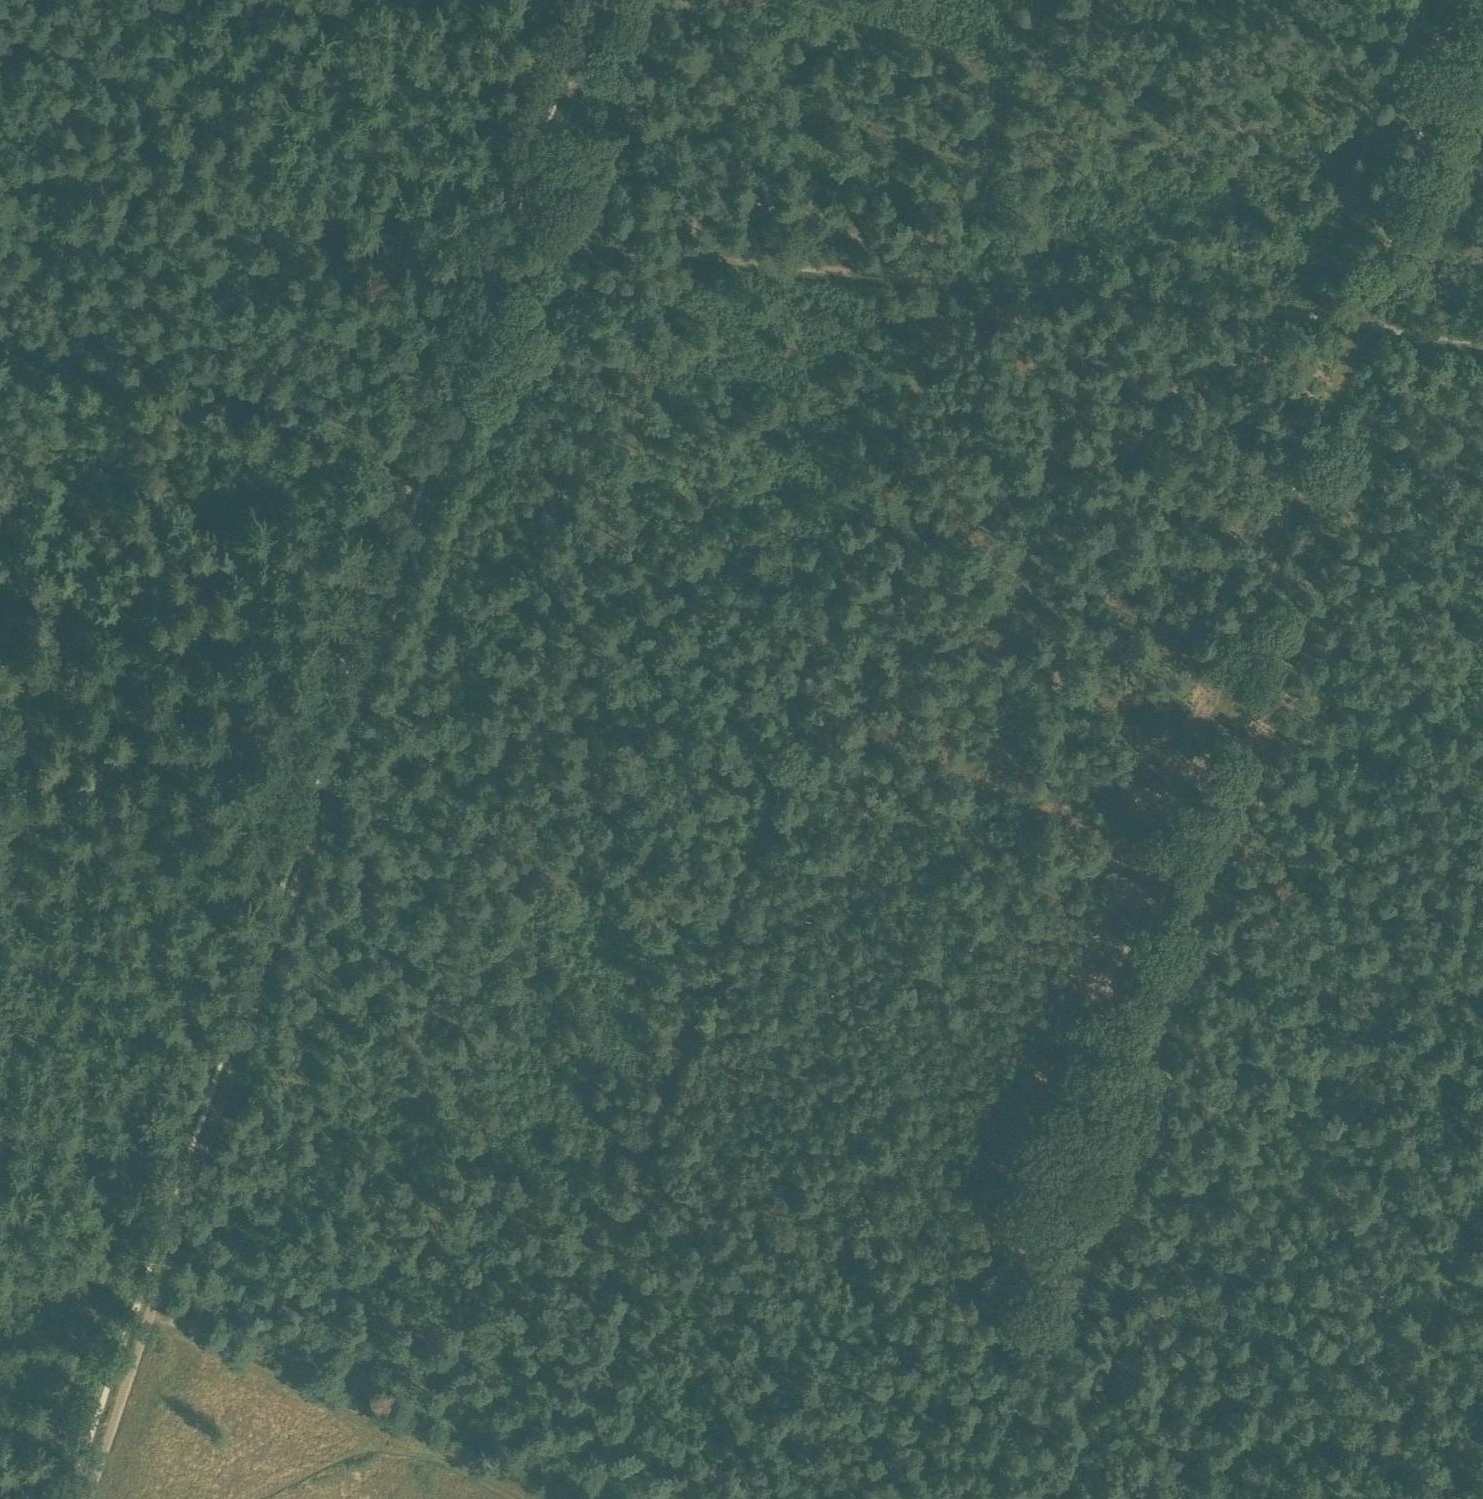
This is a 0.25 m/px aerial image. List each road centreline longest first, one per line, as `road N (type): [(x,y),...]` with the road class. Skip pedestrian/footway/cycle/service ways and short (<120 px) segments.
road 1 (track): [(1471,0),(945,1498)]
road 2 (track): [(605,0),(146,1313)]
road 3 (track): [(521,1498),(948,286)]
road 4 (track): [(516,212),(638,249),(1245,309),(1482,344)]
road 5 (track): [(0,329),(447,459)]
road 6 (track): [(146,1313),(509,1498)]
road 7 (track): [(1482,1184),(1373,1498)]
road 8 (track): [(0,1028),(216,1119)]
road 9 (track): [(146,1313),(83,1498)]

